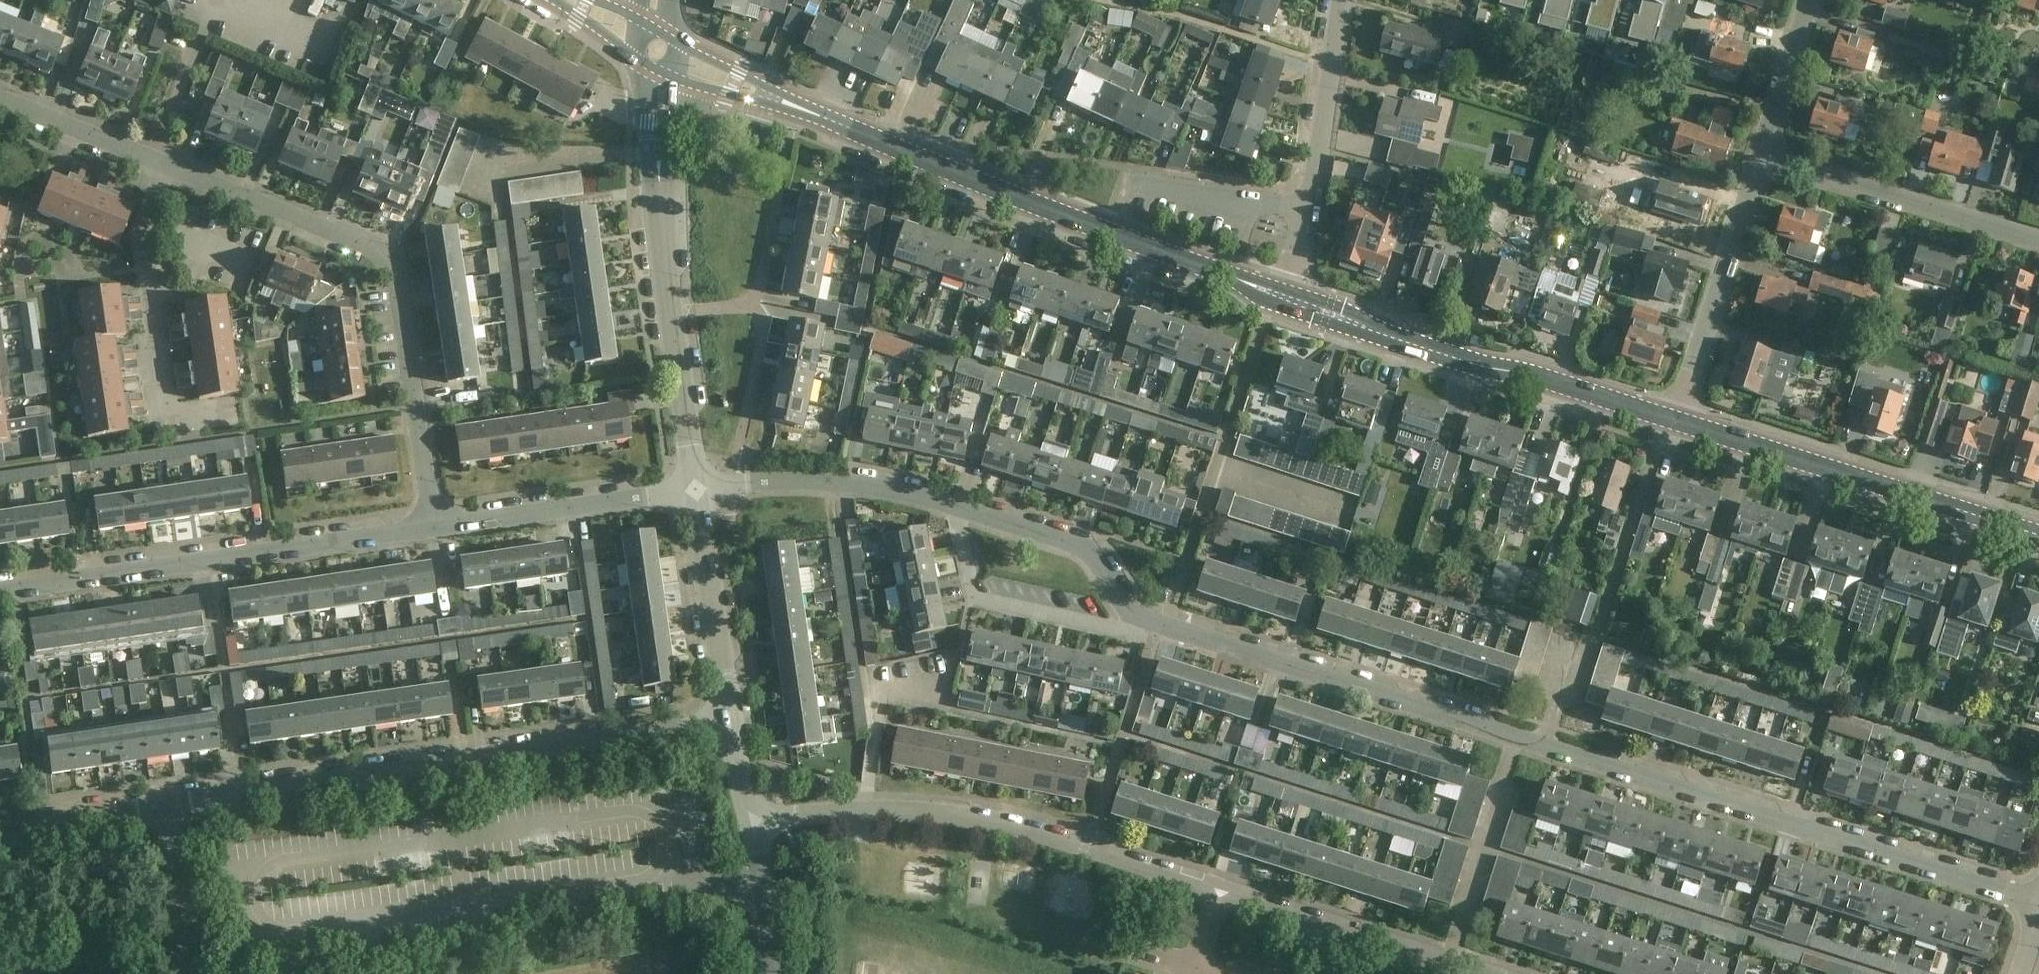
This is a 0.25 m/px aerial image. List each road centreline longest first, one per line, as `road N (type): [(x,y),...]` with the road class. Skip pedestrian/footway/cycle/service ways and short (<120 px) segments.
road 1 (residential): [(2038,903),(1150,623)]
road 2 (unclassified): [(161,806),(728,720)]
road 3 (residential): [(437,528),(399,271),(383,250),(163,164)]
road 4 (residential): [(1225,887),(979,819),(903,810),(751,827)]
road 5 (tertiary): [(1280,295),(829,119)]
road 6 (residential): [(0,589),(437,528)]
road 7 (tertiary): [(1679,423),(1484,367),(1280,295)]
road 8 (tertiary): [(2038,534),(1679,423)]
road 9 (unclassified): [(697,494),(660,191)]
road 10 (residential): [(2038,240),(1759,157)]
road 11 (residential): [(1496,973),(1225,887)]
road 12 (residential): [(1679,423),(1759,157)]
road 13 (residential): [(1150,623),(1132,635),(978,600),(962,509)]
road 14 (residential): [(230,413),(164,417),(139,256),(142,217)]
road 15 (residential): [(962,509),(803,484),(697,494)]
road 16 (residential): [(437,528),(697,494)]
road 17 (residential): [(1150,623),(1133,616),(1081,546),(962,509)]
road 18 (unclassified): [(728,720),(697,494)]
road 19 (residential): [(1310,208),(1342,0)]
road 20 (residential): [(163,164),(0,101)]
road 21 (residential): [(1310,208),(1137,188)]
road 22 (tertiary): [(829,119),(680,44)]
road 23 (residential): [(1759,157),(1809,0)]
road 24 (unclassified): [(0,828),(161,806)]
road 25 (tertiary): [(677,79),(829,119)]
road 26 (unclassified): [(770,973),(751,827)]
road 27 (unclassified): [(637,58),(660,191)]

